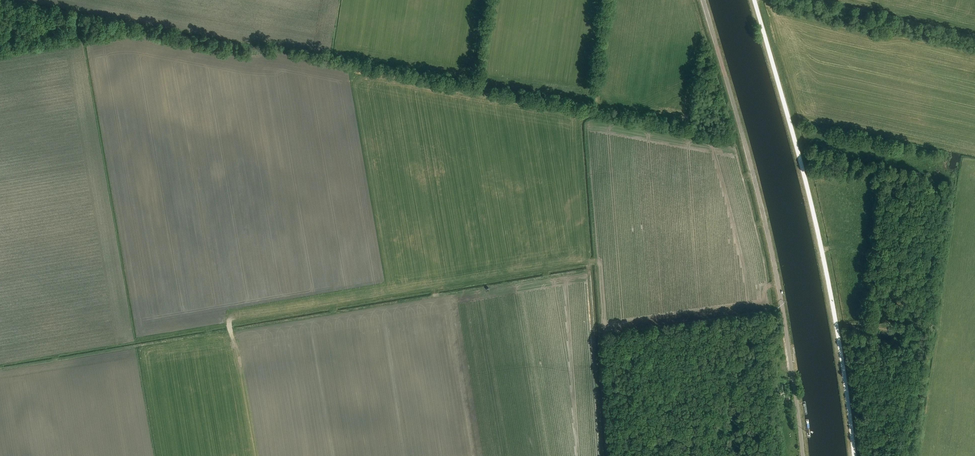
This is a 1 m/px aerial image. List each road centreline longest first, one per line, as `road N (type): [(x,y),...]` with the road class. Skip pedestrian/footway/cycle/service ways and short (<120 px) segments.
road 1 (unclassified): [(802,455),(770,244),(702,0)]

